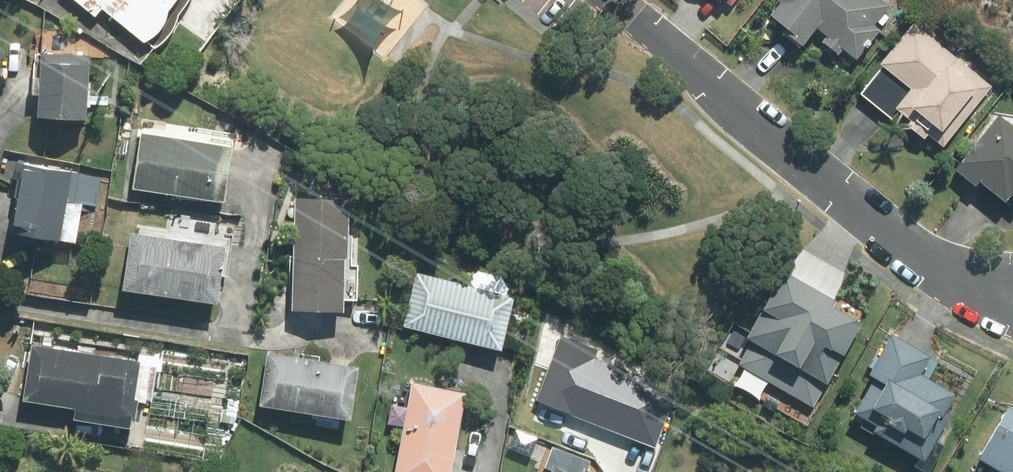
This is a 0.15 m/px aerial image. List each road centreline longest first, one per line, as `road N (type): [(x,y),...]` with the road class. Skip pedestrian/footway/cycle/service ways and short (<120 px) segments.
road 1 (residential): [(607,0),(928,262)]

